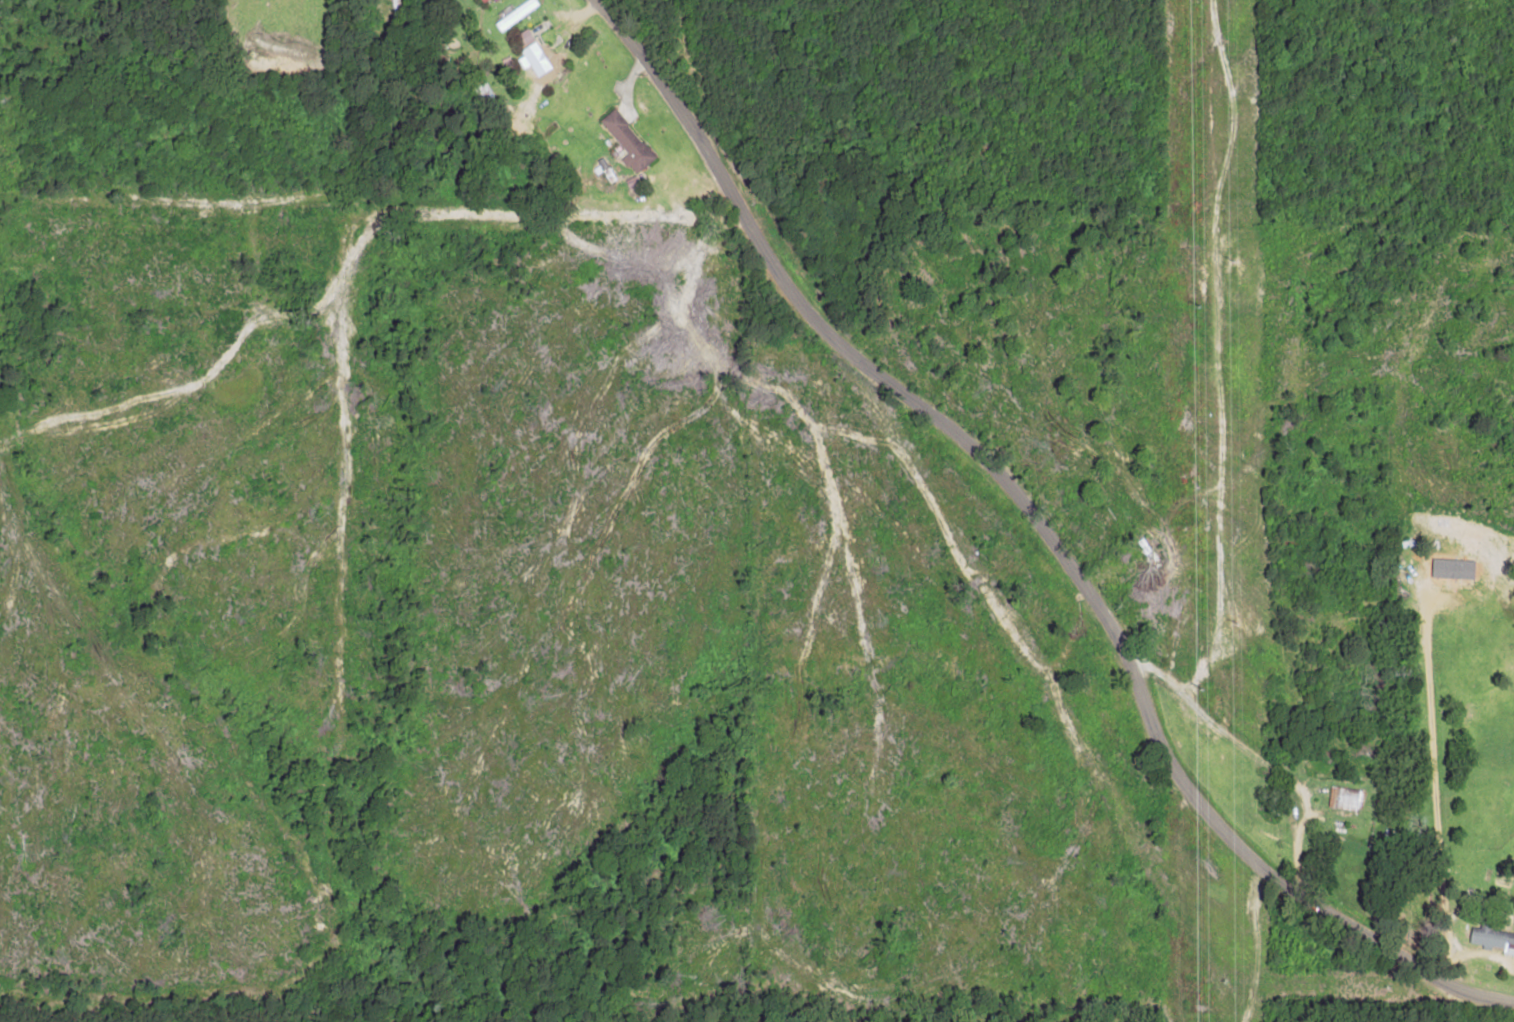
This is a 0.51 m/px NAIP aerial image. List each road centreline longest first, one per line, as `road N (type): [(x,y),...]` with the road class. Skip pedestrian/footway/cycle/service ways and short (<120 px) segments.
road 1 (residential): [(595,0),(679,109),(828,355),(948,451),(1085,595),(1130,665),(1166,768),(1217,829),(1273,882),(1453,991),(1513,1004)]
road 2 (residential): [(828,355),(722,403),(691,401)]

